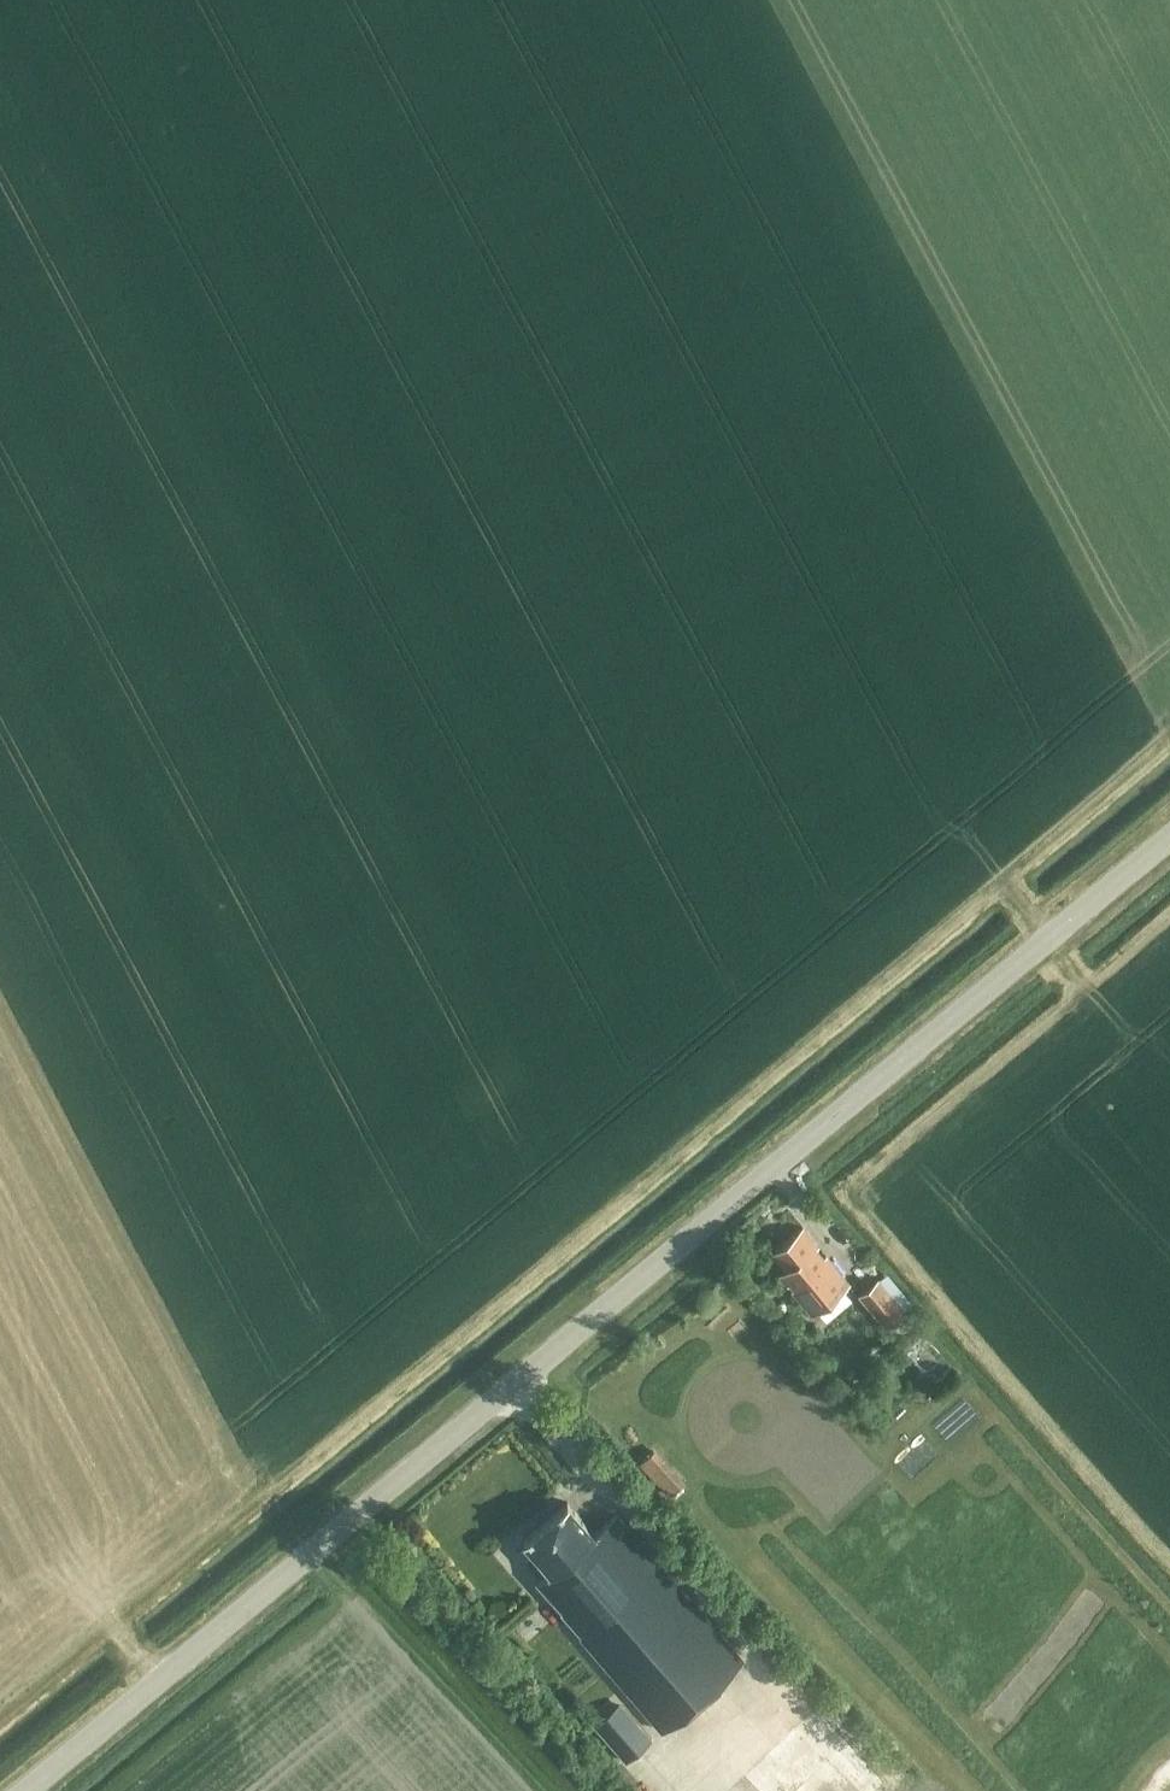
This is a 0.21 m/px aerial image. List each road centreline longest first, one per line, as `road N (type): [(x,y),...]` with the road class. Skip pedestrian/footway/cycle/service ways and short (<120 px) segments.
road 1 (tertiary): [(24,1790),(1169,835)]

